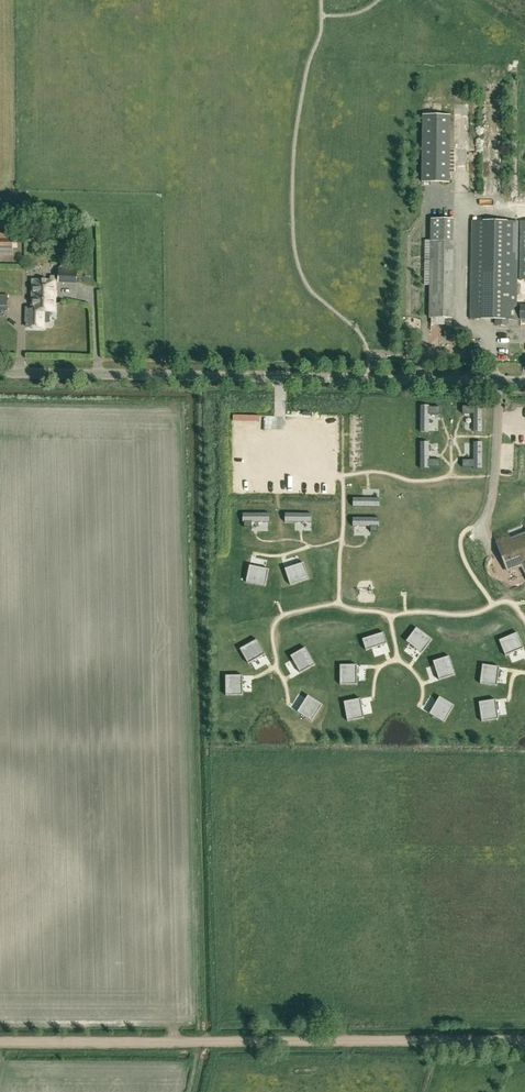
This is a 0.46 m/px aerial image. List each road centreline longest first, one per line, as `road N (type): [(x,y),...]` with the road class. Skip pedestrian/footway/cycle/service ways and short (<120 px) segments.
road 1 (unclassified): [(524,383),(0,372)]
road 2 (track): [(0,1040),(524,1040)]

